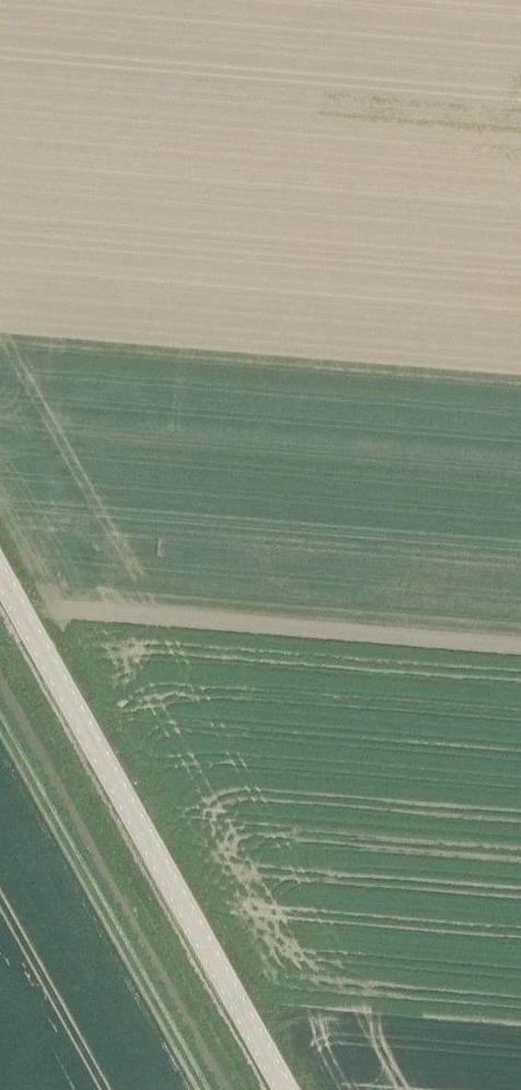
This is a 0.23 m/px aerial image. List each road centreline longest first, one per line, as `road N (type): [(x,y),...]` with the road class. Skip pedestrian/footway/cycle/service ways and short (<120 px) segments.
road 1 (tertiary): [(285,1089),(0,575)]

